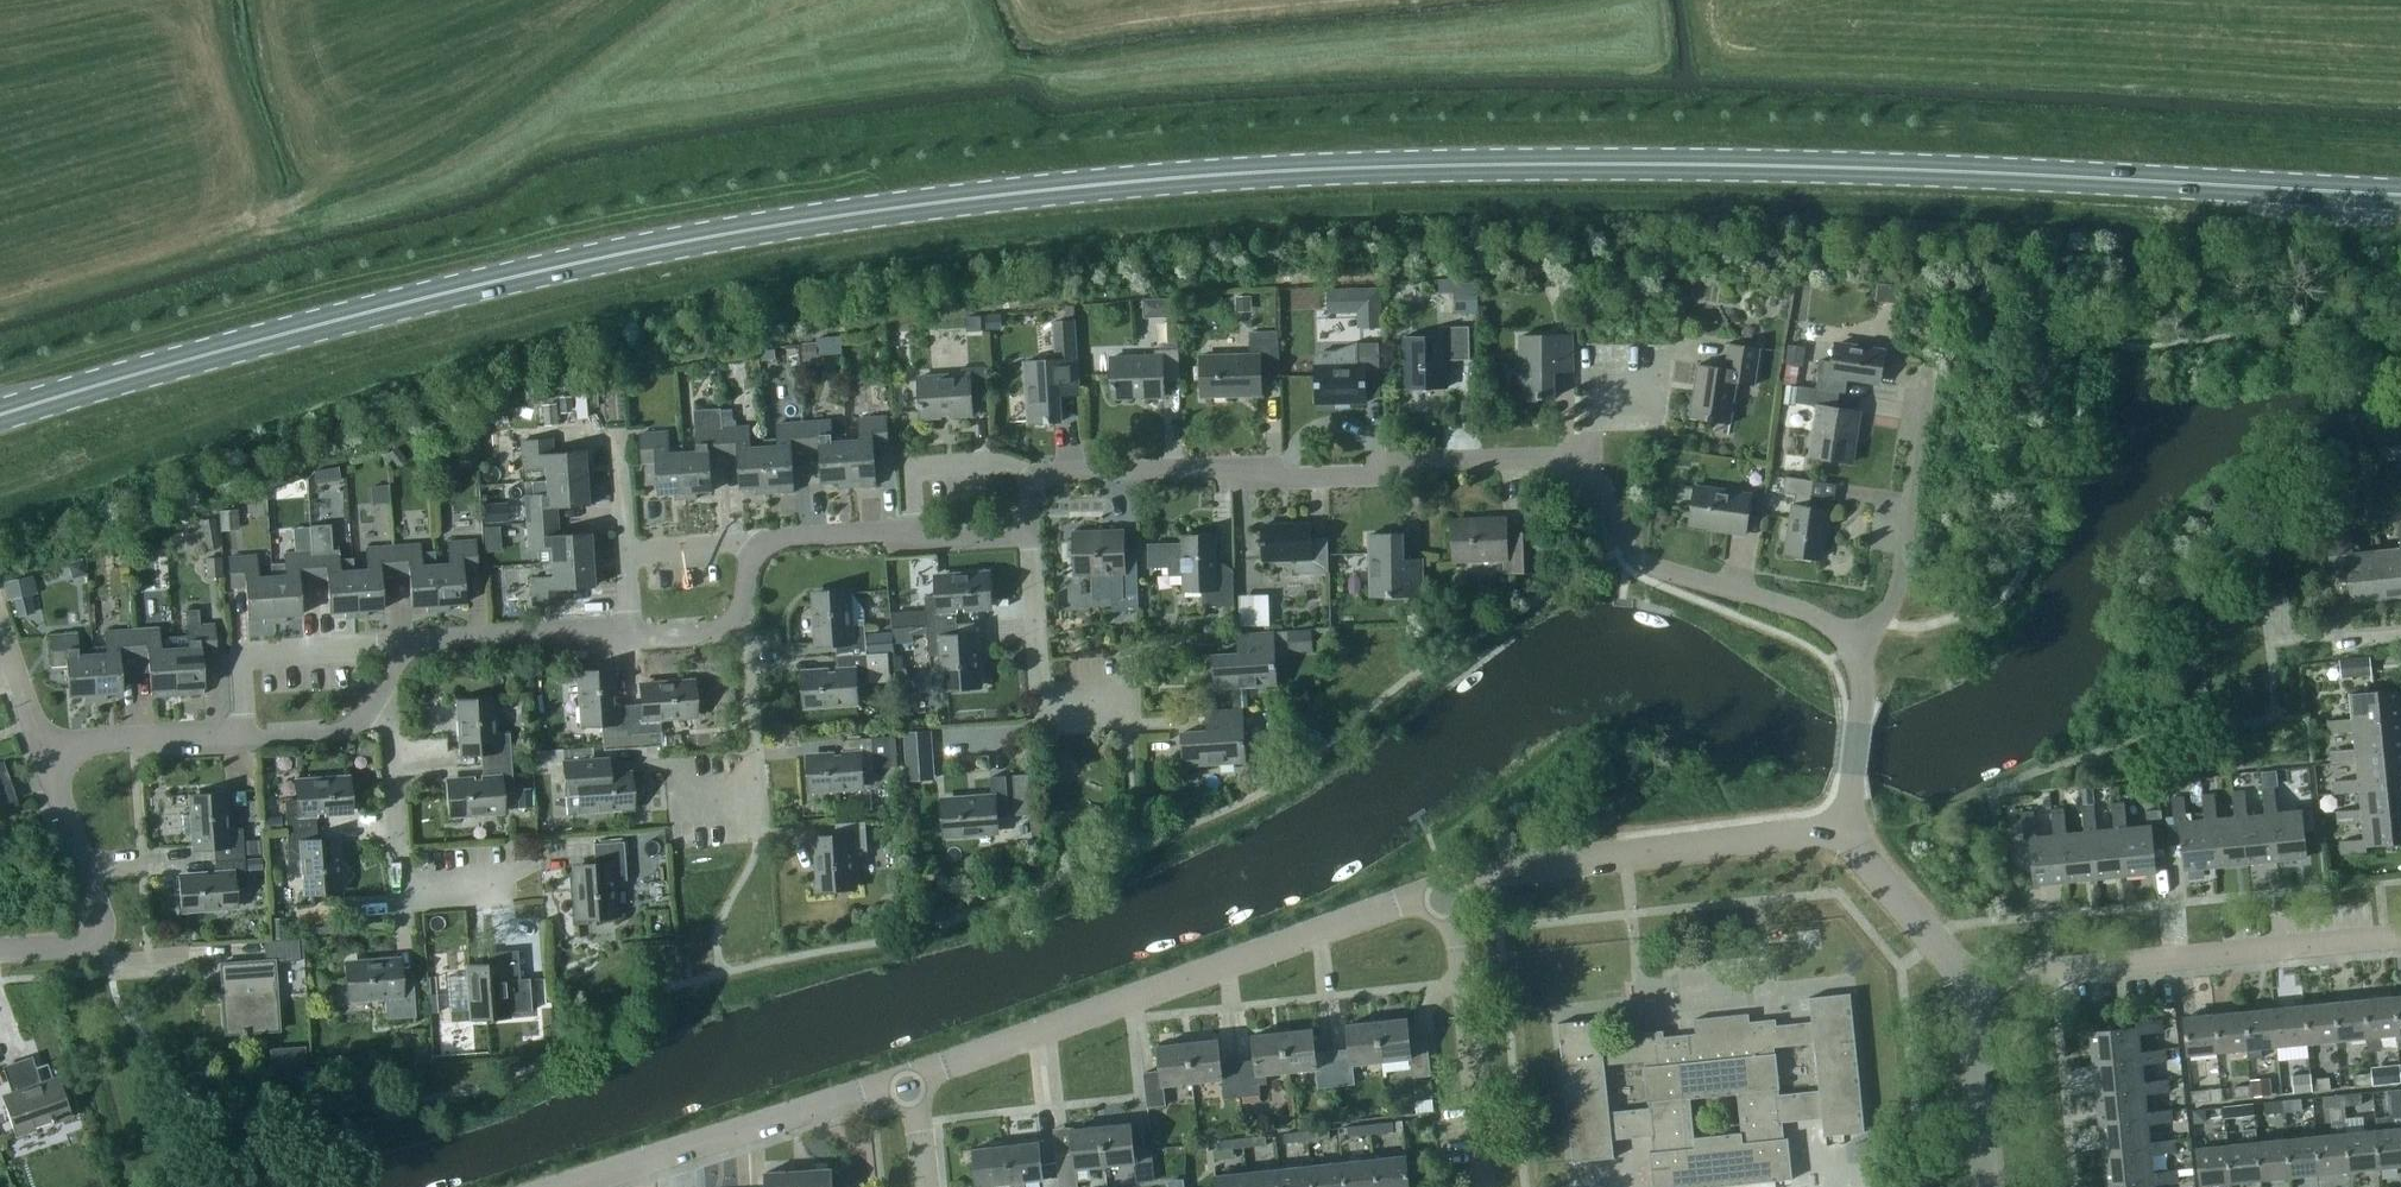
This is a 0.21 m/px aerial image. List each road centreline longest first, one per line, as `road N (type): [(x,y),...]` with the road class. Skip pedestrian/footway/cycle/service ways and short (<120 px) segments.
road 1 (primary): [(0,414),(563,265),(851,213),(1124,182),(1348,168),(1651,164),(2400,194)]
road 2 (residential): [(1039,472),(1342,471),(1584,458),(1633,557),(1866,628)]
road 3 (unclassified): [(909,1083),(1448,891)]
road 4 (residential): [(1979,988),(2012,977),(2400,941)]
road 5 (unclassified): [(1448,891),(1520,871),(1842,829)]
road 6 (unclassified): [(558,1186),(909,1083)]
road 7 (residential): [(1485,1186),(1466,985),(1448,891)]
road 8 (residential): [(502,876),(395,886),(388,744),(375,716)]
road 9 (residential): [(0,953),(93,937),(99,914),(53,759)]
road 10 (residential): [(1866,628),(1896,595),(1933,372)]
road 11 (residential): [(670,801),(757,797),(747,617)]
road 12 (residential): [(1125,706),(1045,708),(1026,530)]
road 13 (residential): [(252,738),(247,657),(411,647)]
road 14 (residential): [(411,647),(632,634)]
road 15 (unclassified): [(1979,988),(1842,829)]
road 16 (residential): [(53,759),(103,744),(252,738)]
road 17 (unclassified): [(1994,1186),(1979,988)]
road 18 (residential): [(913,534),(910,468),(1002,458),(1039,472)]
road 19 (residential): [(755,551),(780,538),(913,534)]
road 20 (residential): [(53,759),(2,618)]
road 21 (residential): [(625,553),(729,544),(755,551)]
road 22 (residential): [(252,738),(341,735),(375,716)]

